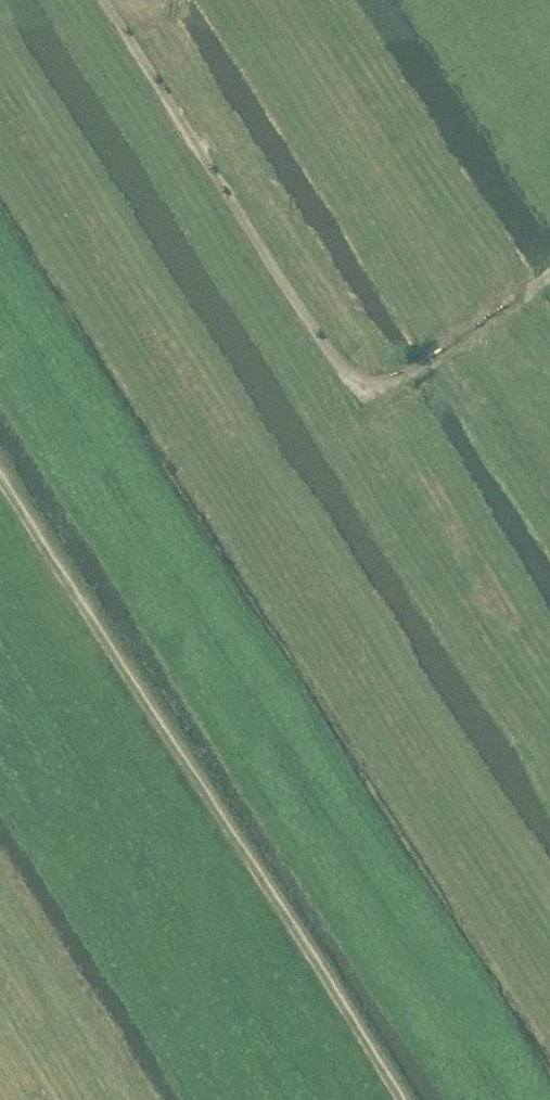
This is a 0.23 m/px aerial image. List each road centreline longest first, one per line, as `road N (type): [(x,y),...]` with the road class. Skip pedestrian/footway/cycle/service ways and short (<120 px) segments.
road 1 (track): [(400,1099),(0,474)]
road 2 (track): [(549,280),(364,406),(102,0)]

